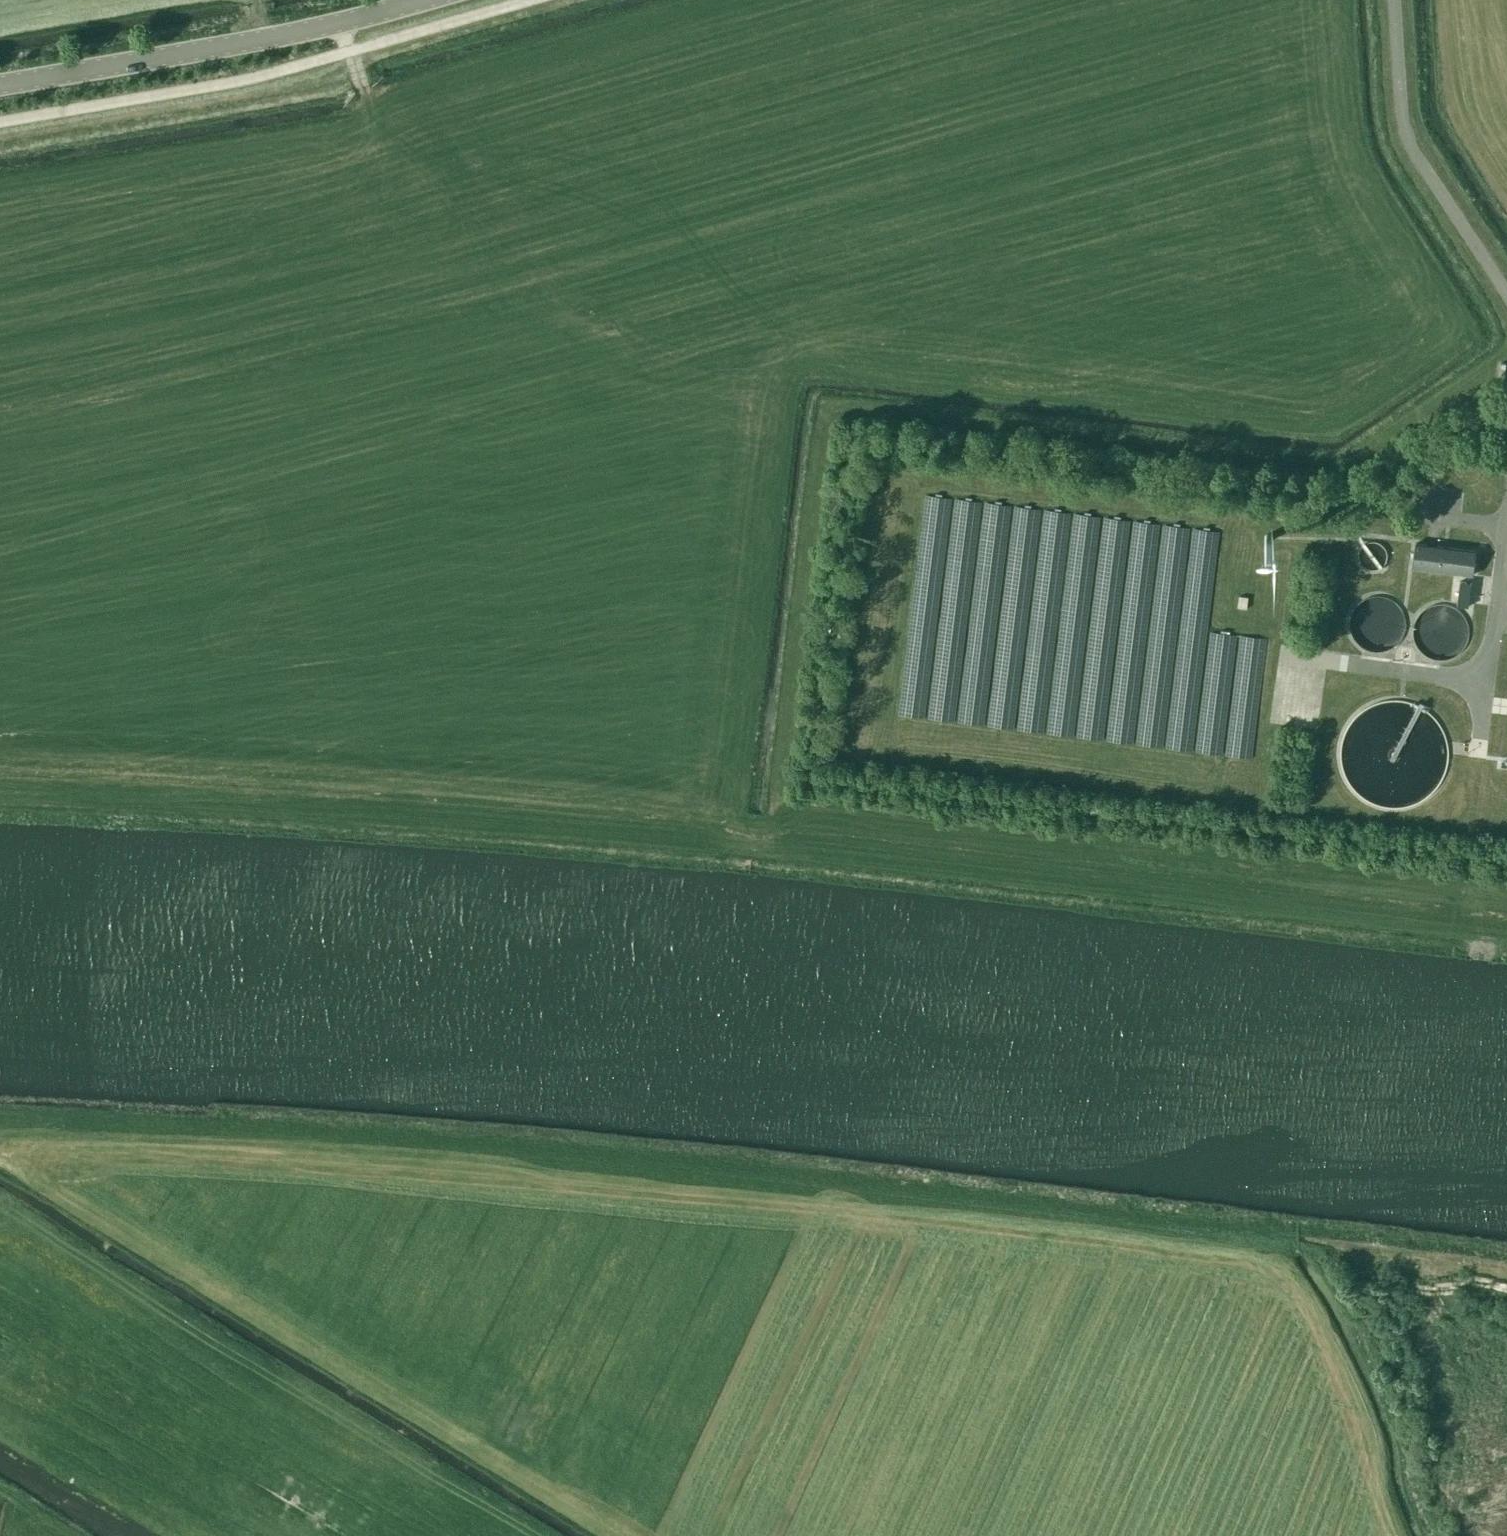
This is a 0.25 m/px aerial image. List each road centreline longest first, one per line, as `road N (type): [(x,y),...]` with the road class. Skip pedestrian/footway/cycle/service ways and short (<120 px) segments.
road 1 (tertiary): [(0,87),(424,0)]
road 2 (unclassified): [(1394,0),(1408,138),(1506,293)]

